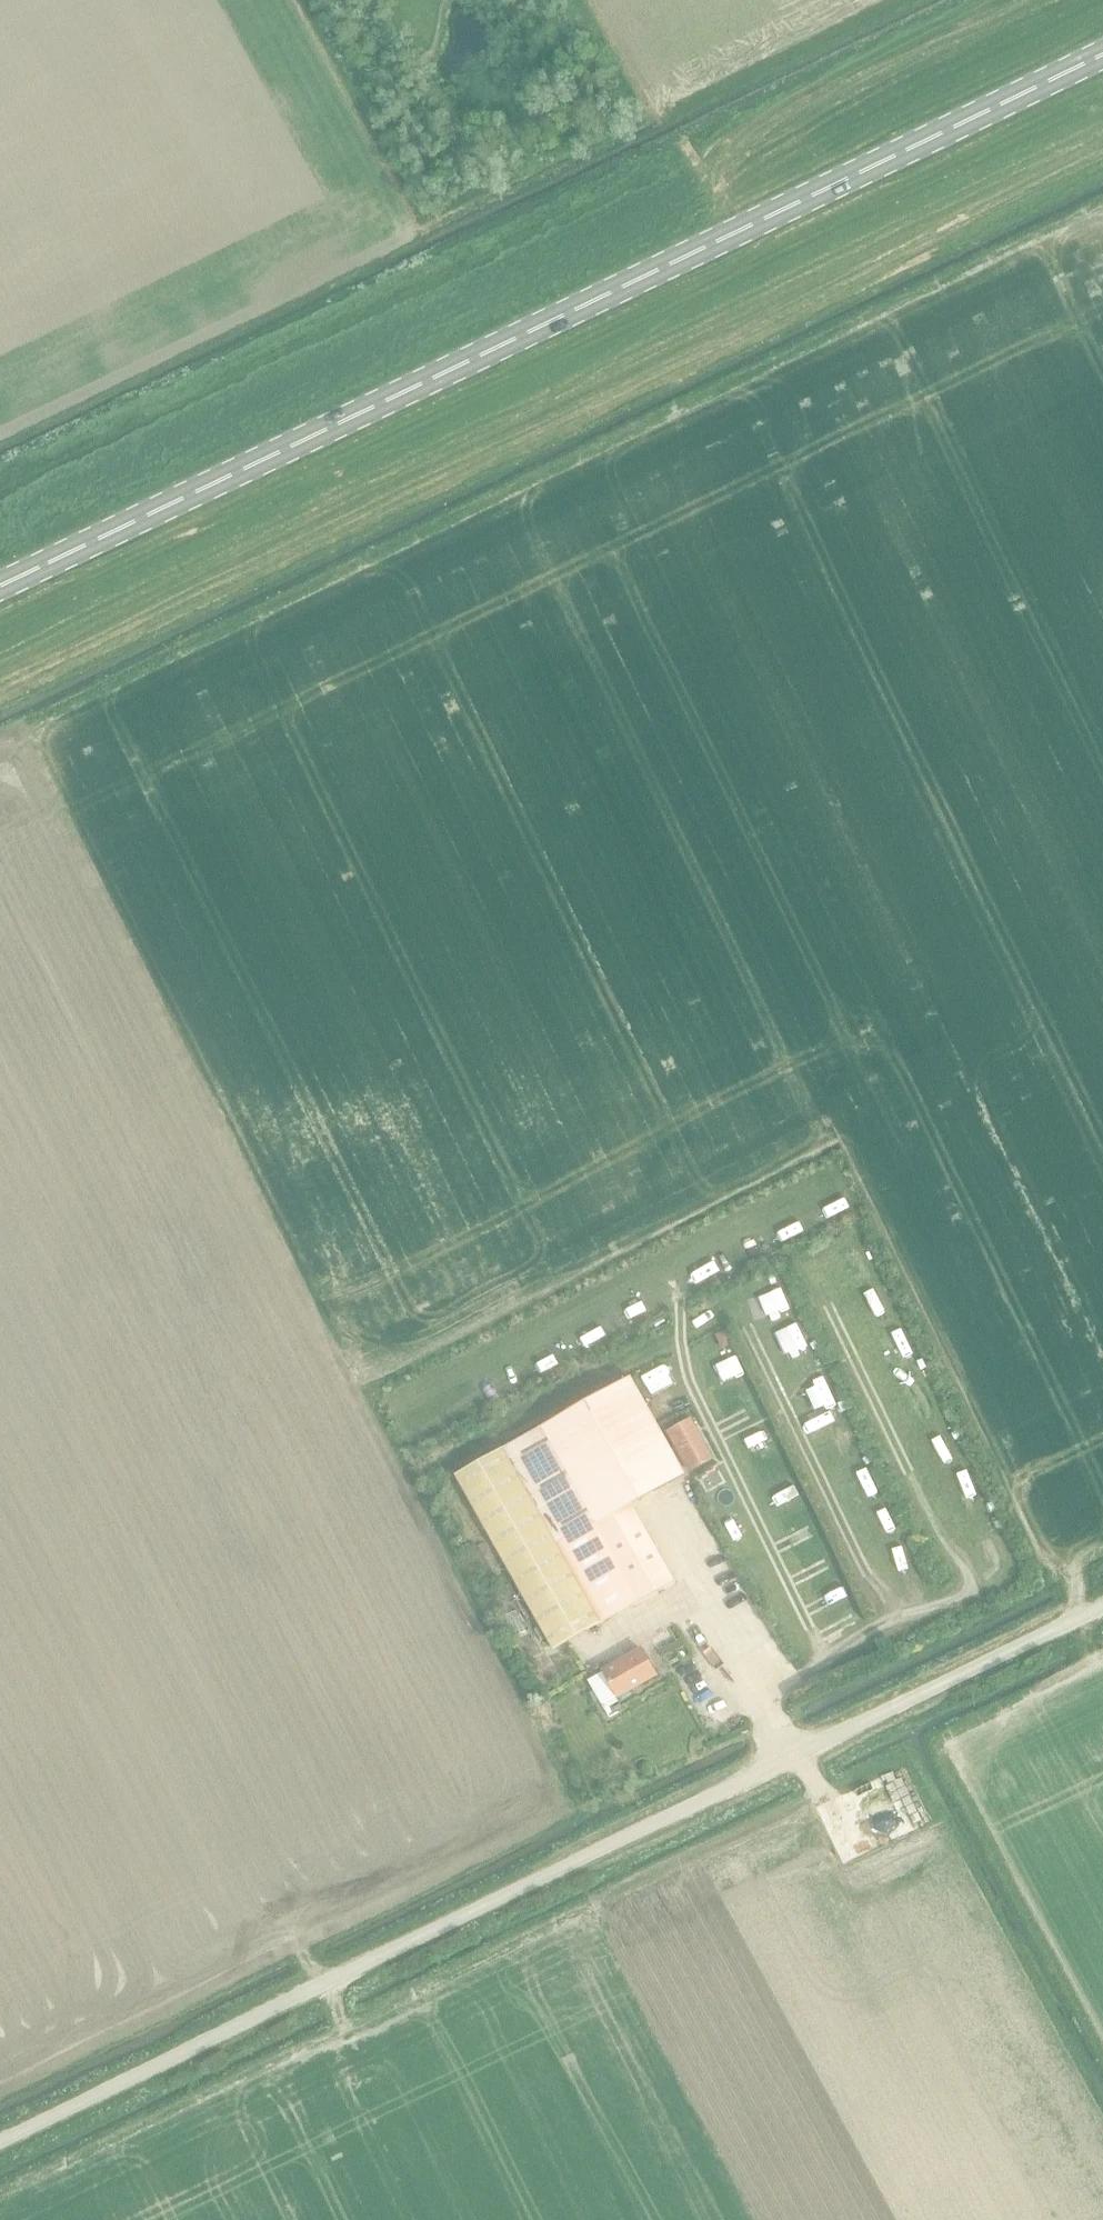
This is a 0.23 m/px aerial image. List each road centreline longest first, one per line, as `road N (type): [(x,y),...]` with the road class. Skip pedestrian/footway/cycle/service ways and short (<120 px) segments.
road 1 (secondary): [(0,589),(1102,54)]
road 2 (unclassified): [(0,2132),(1102,1602)]
road 3 (track): [(680,1293),(688,1378),(828,1656),(798,1680)]
road 4 (track): [(749,1324),(868,1579),(894,1598),(889,1622),(828,1656)]
road 5 (track): [(826,1303),(969,1588),(889,1622)]

